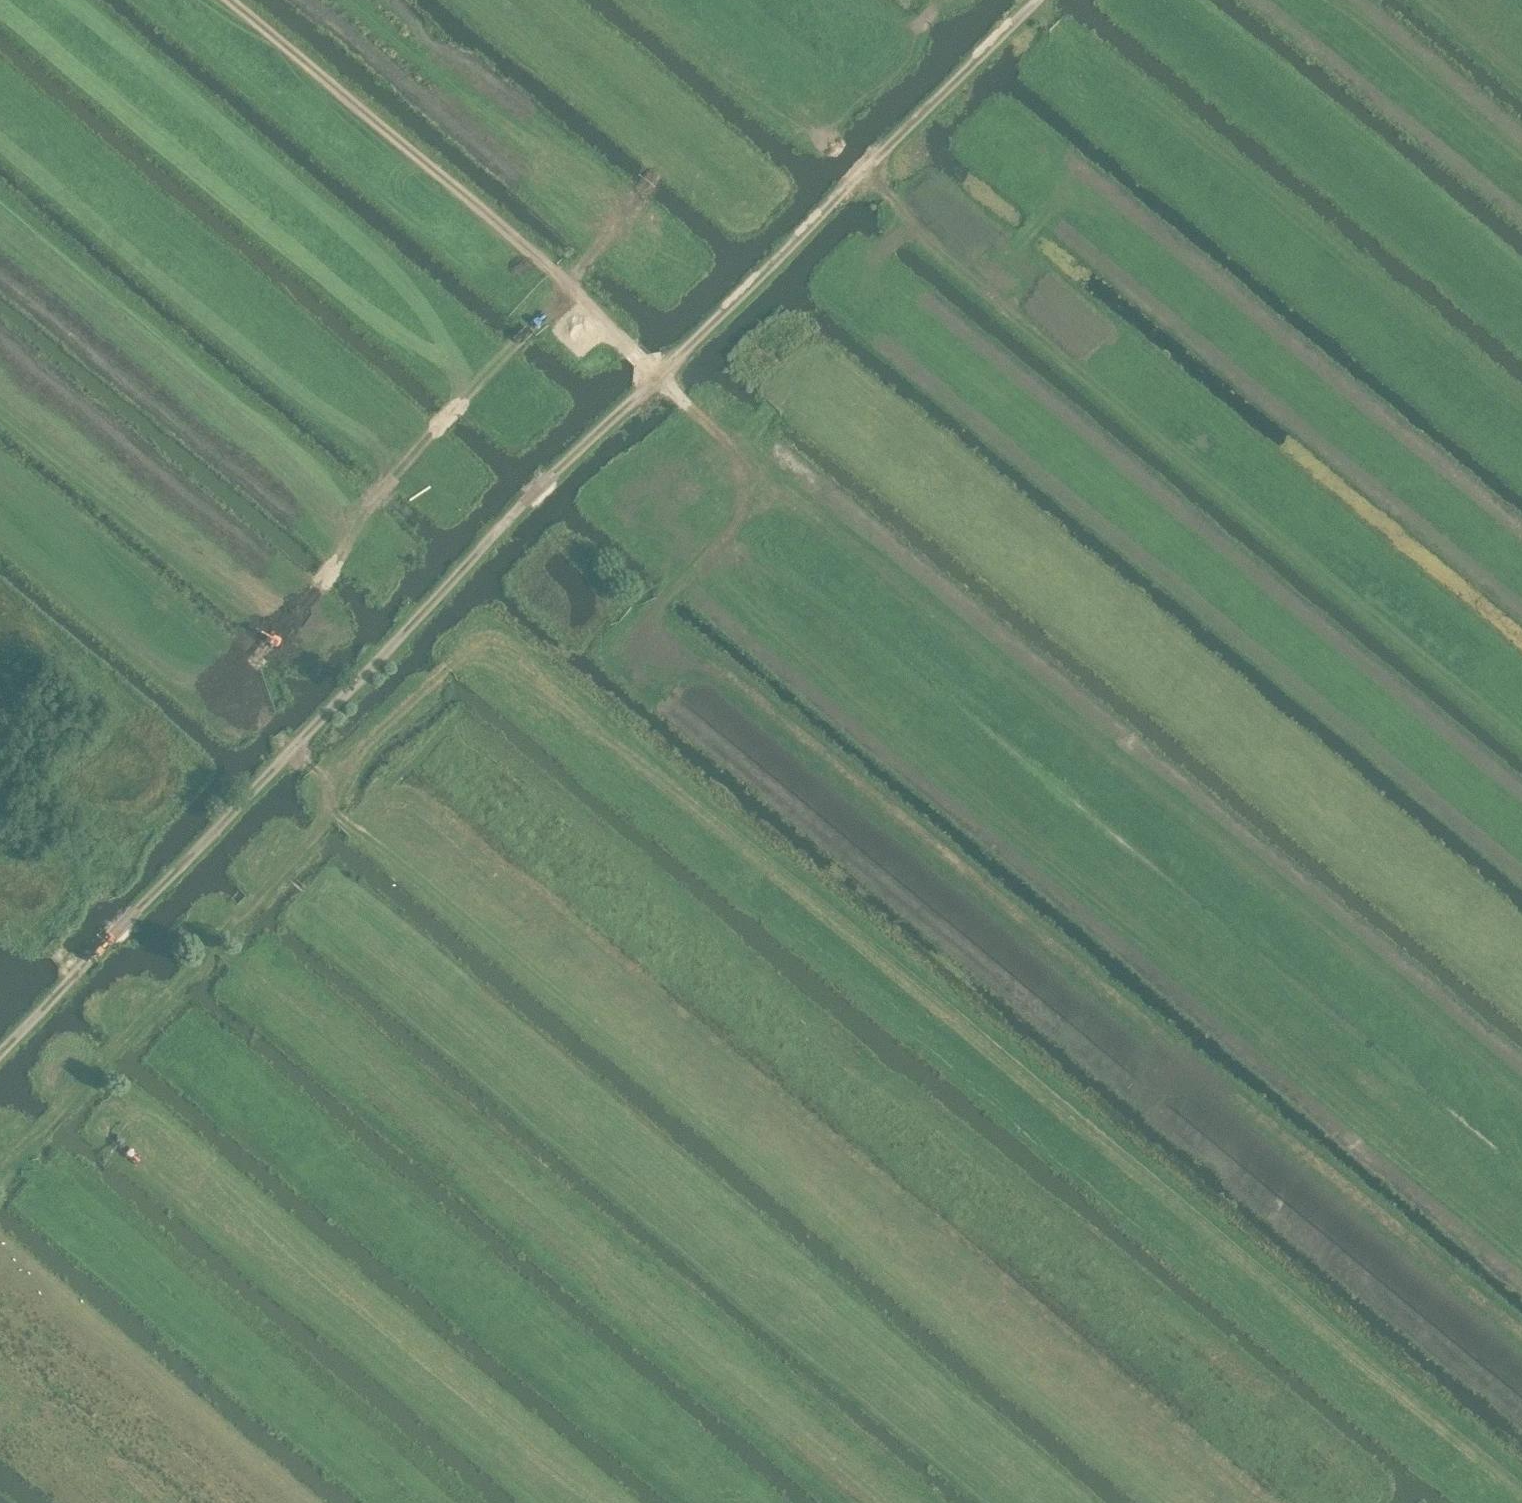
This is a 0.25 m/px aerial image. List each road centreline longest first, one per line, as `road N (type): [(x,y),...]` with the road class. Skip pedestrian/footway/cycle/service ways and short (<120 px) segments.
road 1 (unclassified): [(124,924),(555,475),(1039,0)]
road 2 (track): [(704,419),(566,282),(229,0)]
road 3 (track): [(0,1175),(294,855)]
road 4 (track): [(329,795),(243,695),(247,669),(350,541)]
road 5 (track): [(436,425),(612,229)]
road 6 (track): [(449,907),(336,809),(294,855)]
road 7 (track): [(329,795),(455,660)]
road 8 (unclassified): [(0,1050),(115,933)]
road 9 (track): [(803,113),(915,217)]

